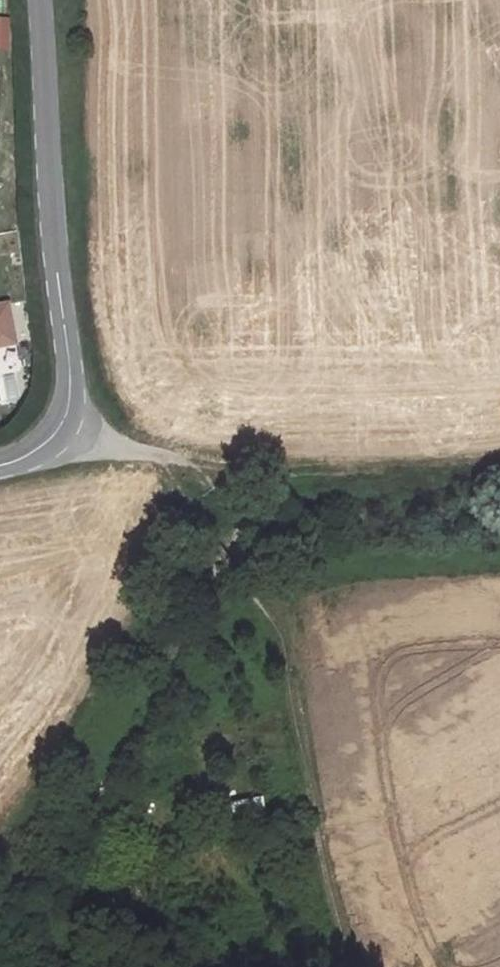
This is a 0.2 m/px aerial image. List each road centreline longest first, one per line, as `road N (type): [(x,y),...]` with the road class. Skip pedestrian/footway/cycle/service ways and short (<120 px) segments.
road 1 (unclassified): [(40,0),(68,406),(59,429),(0,466)]
road 2 (track): [(59,429),(180,459),(215,492),(276,601),(285,652)]
road 3 (track): [(285,652),(312,805),(363,966)]
road 4 (track): [(180,459),(296,471),(499,467)]

